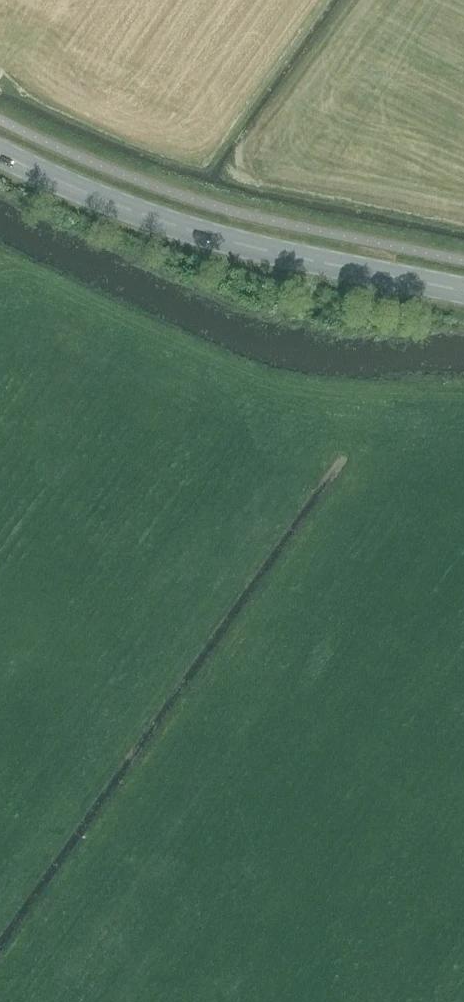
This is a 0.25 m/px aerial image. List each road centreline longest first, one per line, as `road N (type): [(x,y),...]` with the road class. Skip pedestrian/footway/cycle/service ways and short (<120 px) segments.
road 1 (tertiary): [(463,292),(197,232),(0,154)]

